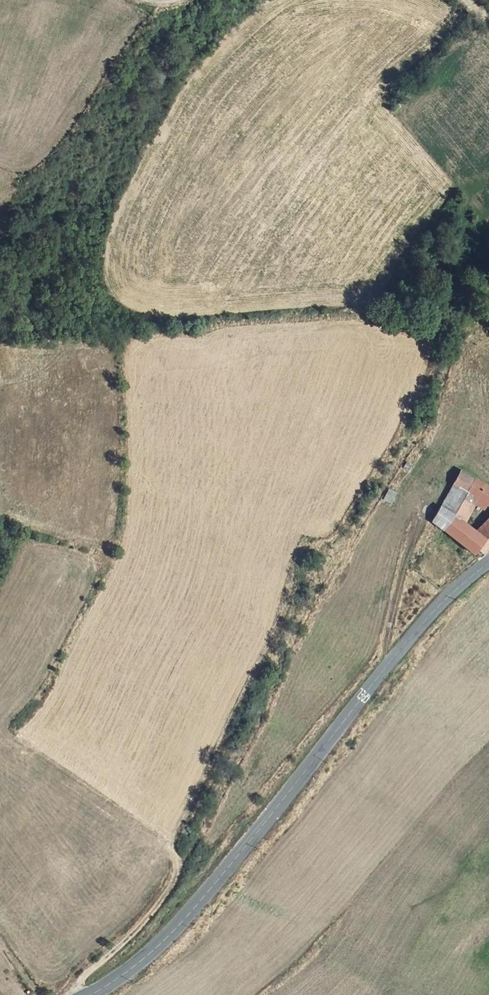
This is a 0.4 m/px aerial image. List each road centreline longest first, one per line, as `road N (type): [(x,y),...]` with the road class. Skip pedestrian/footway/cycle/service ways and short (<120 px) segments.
road 1 (tertiary): [(488,561),(415,631),(166,940),(96,994)]

